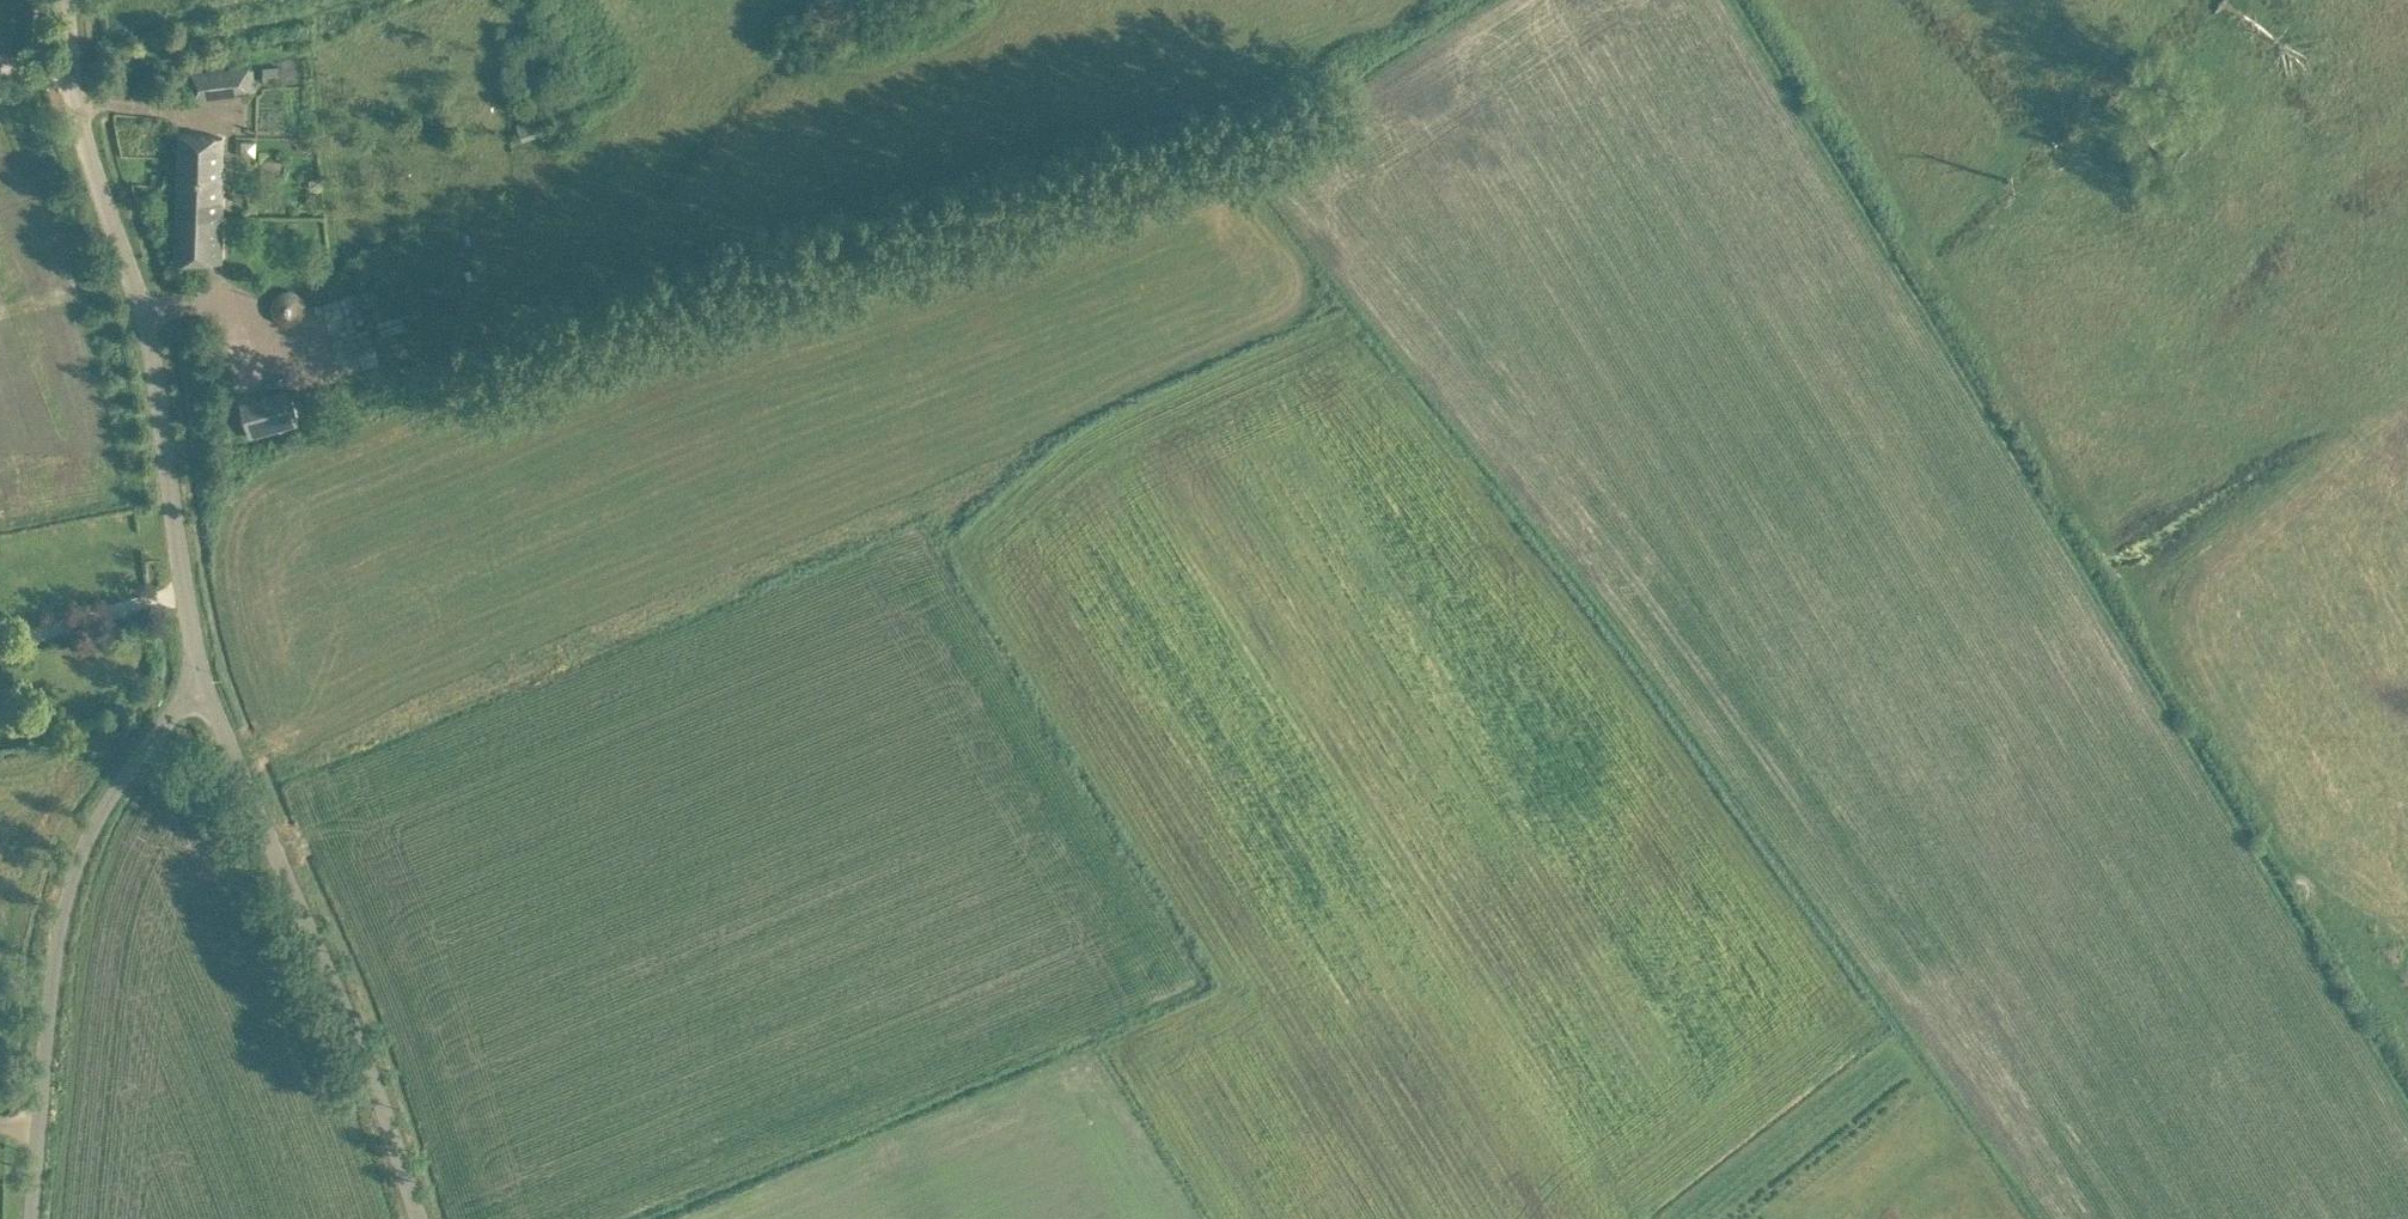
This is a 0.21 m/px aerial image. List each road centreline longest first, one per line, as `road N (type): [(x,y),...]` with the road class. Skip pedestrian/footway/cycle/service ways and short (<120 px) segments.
road 1 (unclassified): [(200,673),(147,332),(75,106),(67,0)]
road 2 (unclassified): [(415,1218),(371,1076),(200,673)]
road 3 (unclassified): [(31,1218),(53,973),(82,849),(200,673)]

